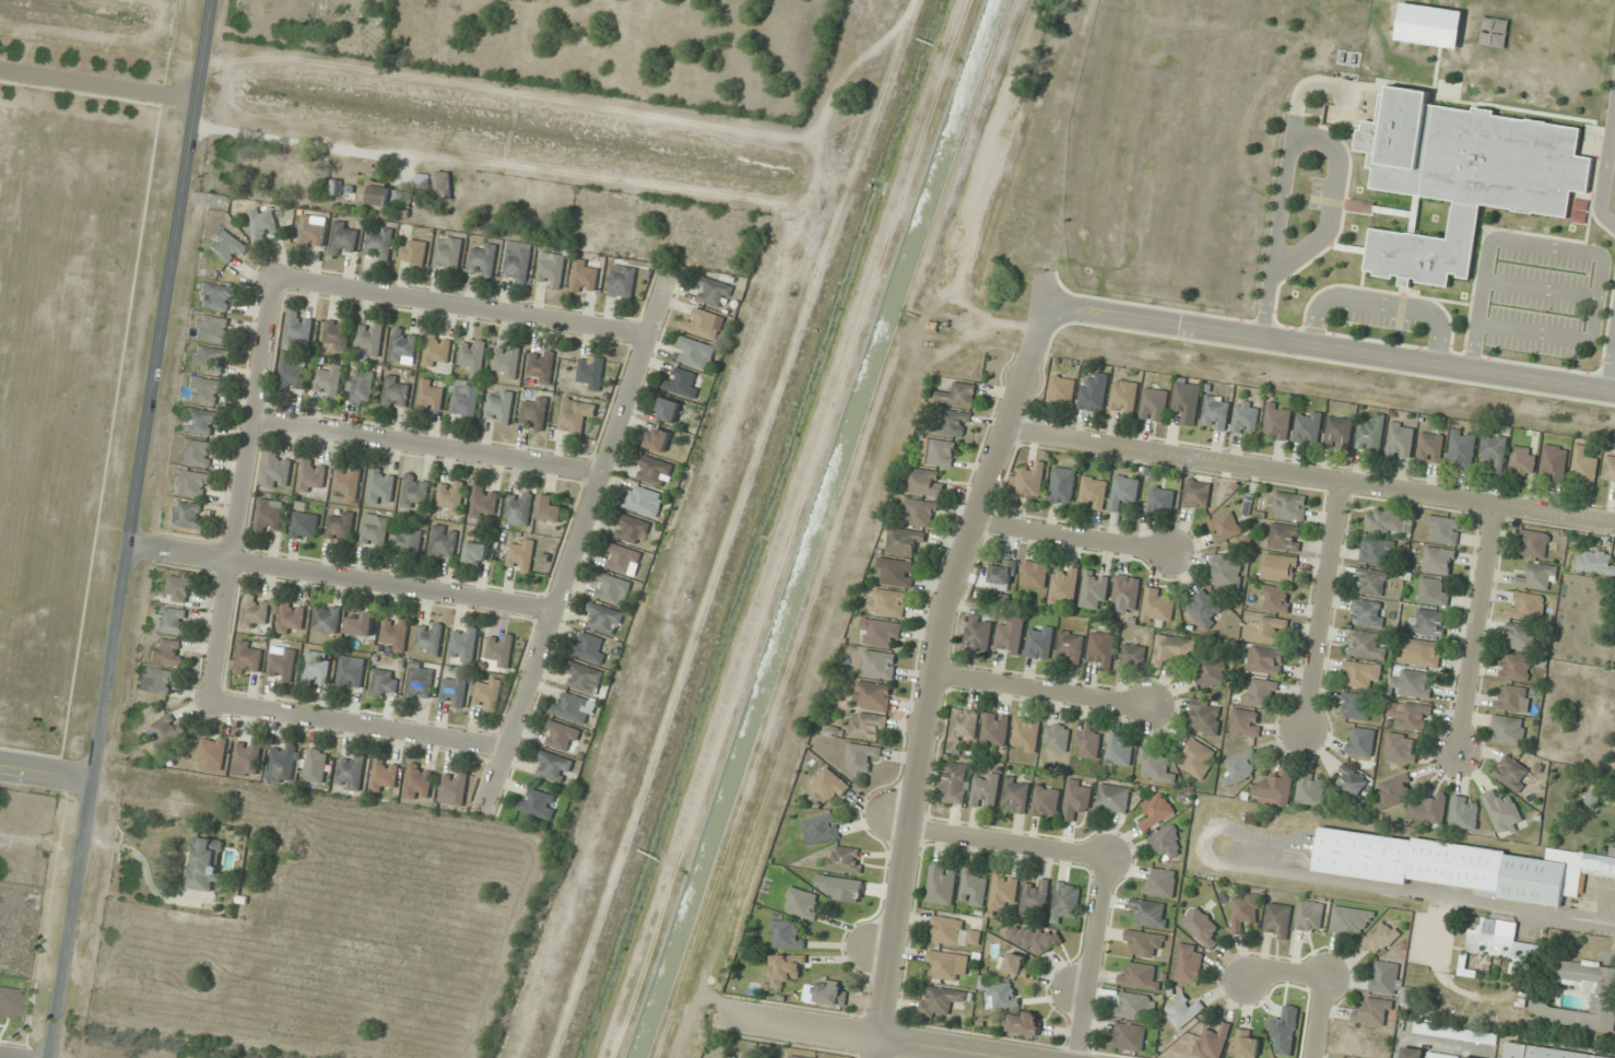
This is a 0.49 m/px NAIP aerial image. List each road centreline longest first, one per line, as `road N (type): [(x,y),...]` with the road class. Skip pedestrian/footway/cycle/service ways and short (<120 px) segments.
road 1 (tertiary): [(48,1057),(212,0)]
road 2 (residential): [(1050,306),(945,611),(878,1057)]
road 3 (residential): [(1614,521),(1003,430)]
road 4 (residential): [(1614,395),(1050,306)]
road 5 (residential): [(503,750),(671,270)]
road 6 (residential): [(648,336),(275,277)]
road 7 (residential): [(255,422),(601,474)]
road 8 (residential): [(554,612),(235,562)]
road 9 (residential): [(210,704),(503,750)]
road 10 (residential): [(275,277),(235,562)]
road 11 (tertiary): [(990,1057),(718,1018)]
road 12 (residential): [(1302,729),(1337,480)]
road 13 (residential): [(1457,750),(1496,504)]
road 14 (residential): [(1152,705),(936,671)]
road 15 (residential): [(1079,1057),(1107,857)]
road 16 (residential): [(1172,551),(976,517)]
road 17 (residential): [(0,69),(196,99)]
road 18 (residential): [(1107,857),(912,830)]
road 19 (residential): [(235,562),(210,704)]

